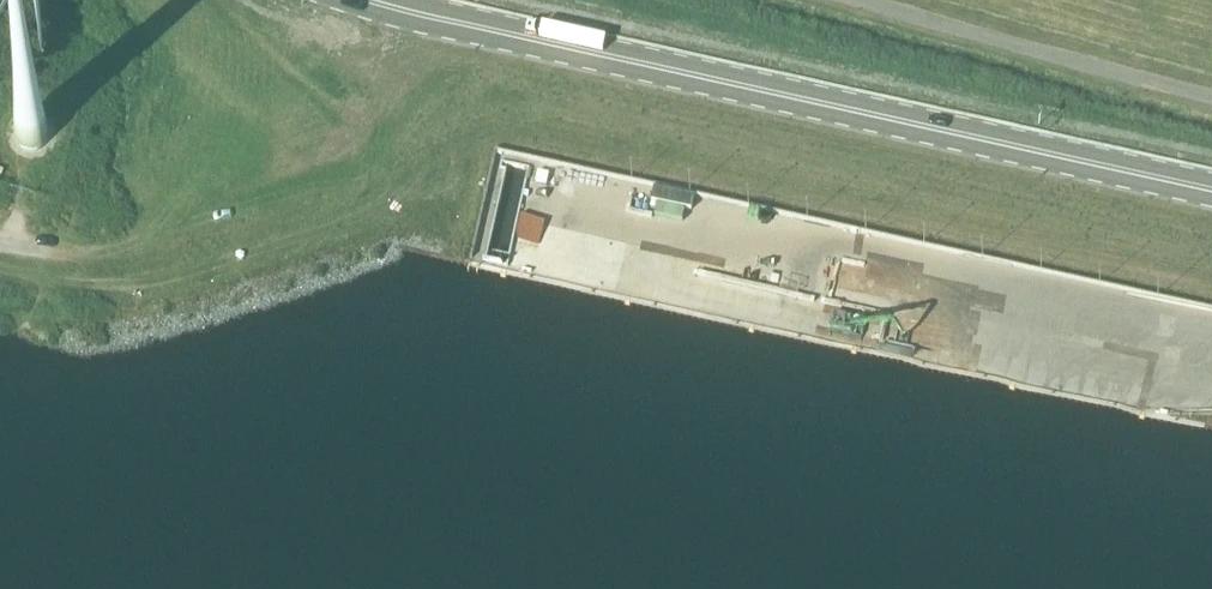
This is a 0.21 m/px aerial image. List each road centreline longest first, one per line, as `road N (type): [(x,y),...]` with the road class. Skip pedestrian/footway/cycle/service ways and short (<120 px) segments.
road 1 (primary): [(1211,192),(364,0)]

